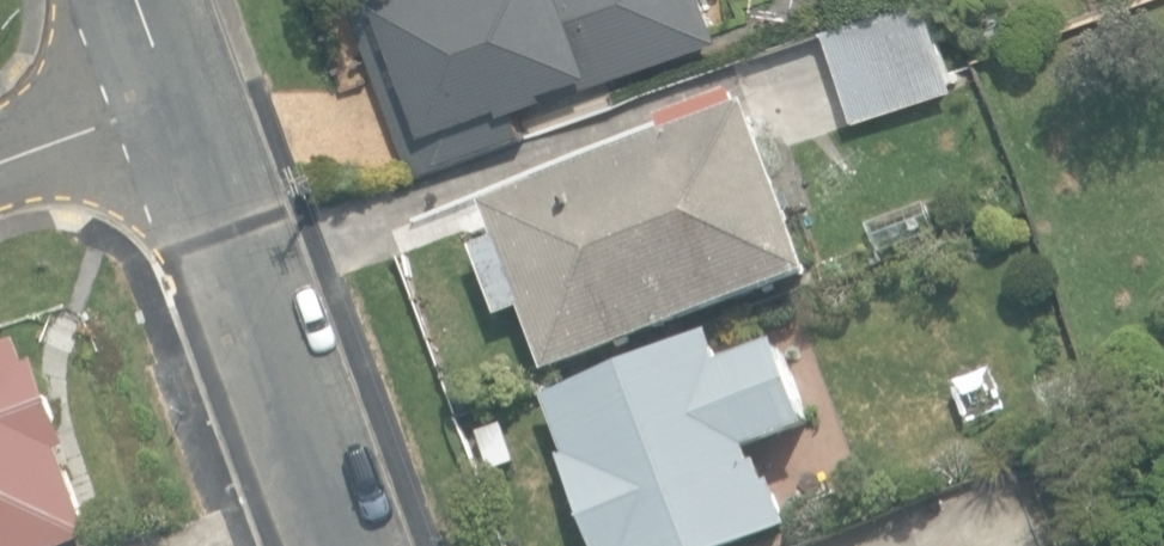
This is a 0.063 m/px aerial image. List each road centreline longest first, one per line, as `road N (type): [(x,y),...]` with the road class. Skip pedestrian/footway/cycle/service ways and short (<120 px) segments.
road 1 (residential): [(178,85),(344,545)]
road 2 (residential): [(178,85),(0,151)]

